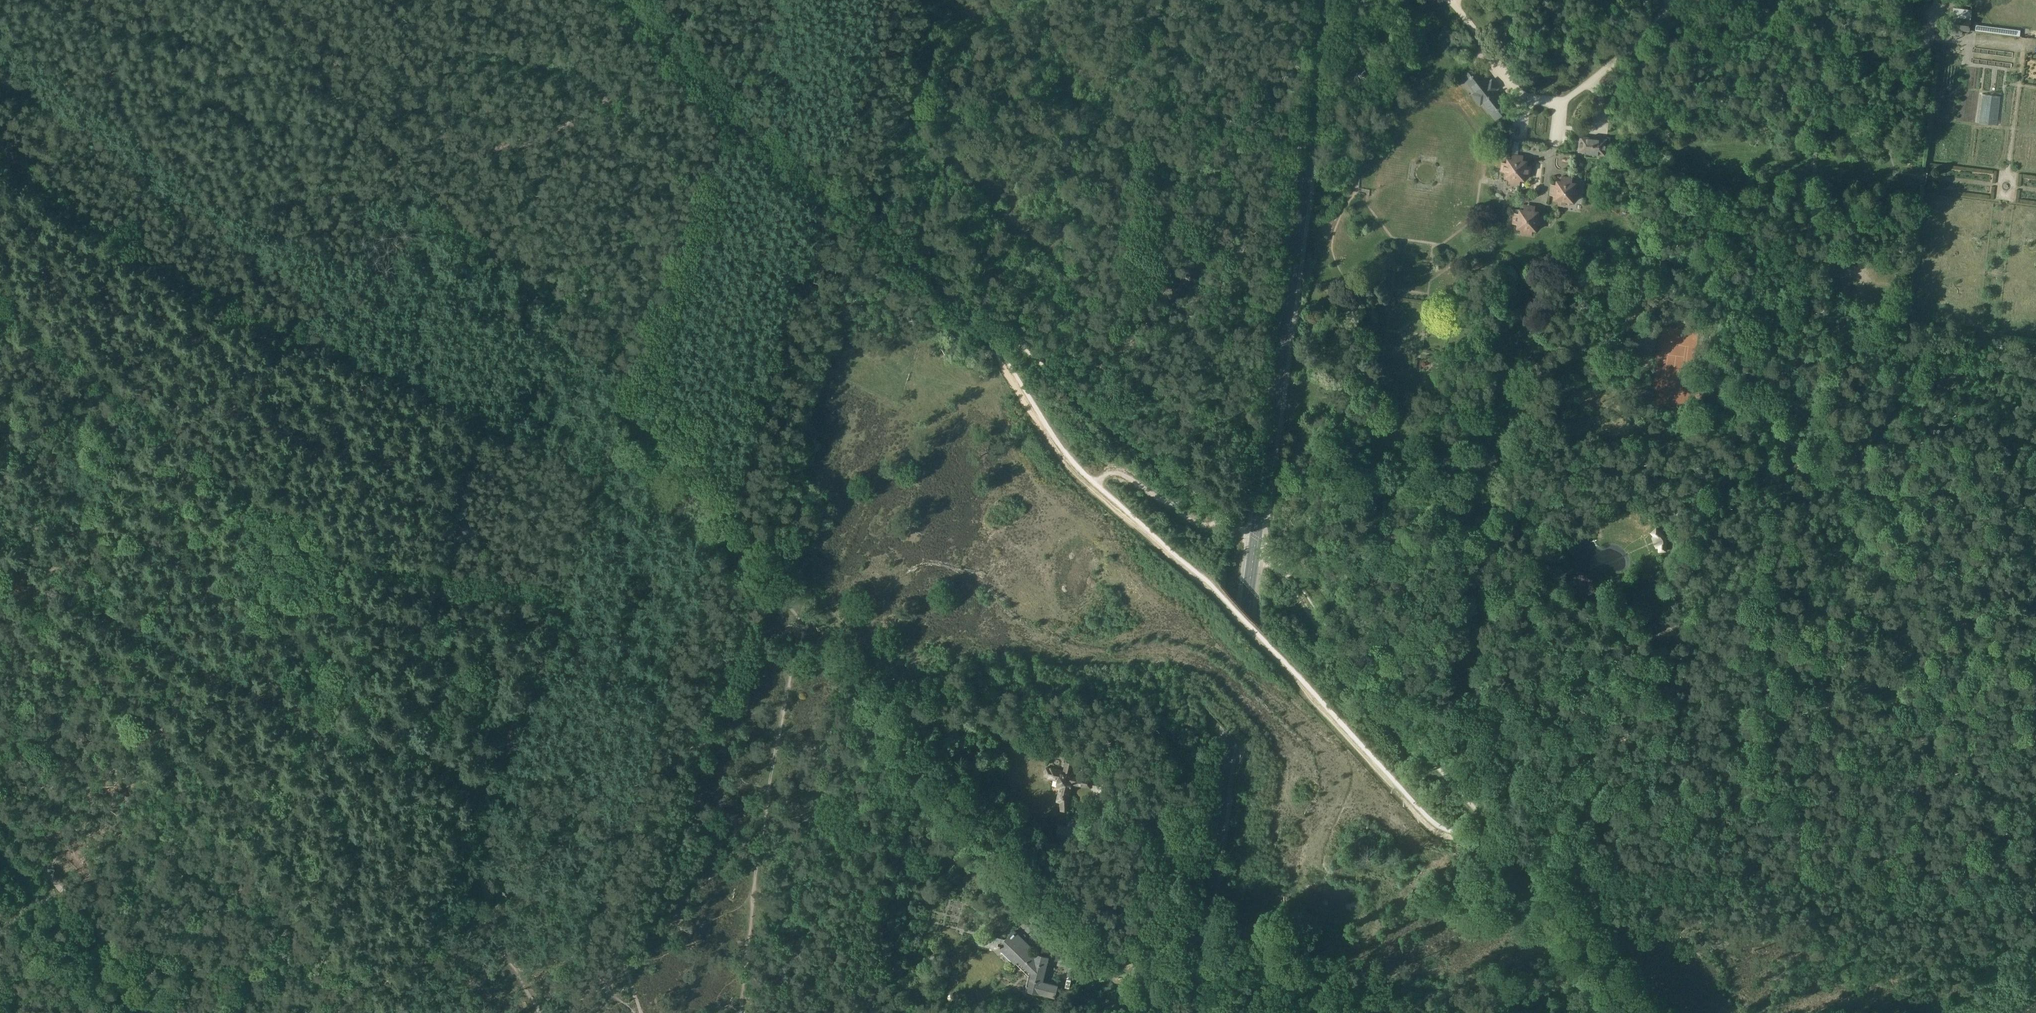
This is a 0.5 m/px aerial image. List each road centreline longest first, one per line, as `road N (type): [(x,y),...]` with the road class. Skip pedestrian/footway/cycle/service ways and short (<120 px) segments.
road 1 (secondary): [(1192,1012),(1328,0)]
road 2 (track): [(984,315),(997,356),(1071,468),(1228,605),(1428,826),(1447,838),(1513,849)]
road 3 (track): [(677,44),(618,98),(560,134),(504,155),(173,201),(81,240),(0,307)]
road 4 (track): [(554,587),(362,564),(297,536),(0,311)]
road 5 (track): [(558,575),(552,580),(457,523),(331,426),(294,393),(222,291),(106,228)]
road 6 (track): [(554,587),(716,142)]
road 7 (track): [(744,1012),(753,893),(781,725),(817,613)]
road 8 (track): [(623,407),(817,613)]
road 9 (track): [(401,1012),(479,793)]
road 10 (secondary): [(156,1012),(0,850)]
road 11 (track): [(479,793),(554,587)]

